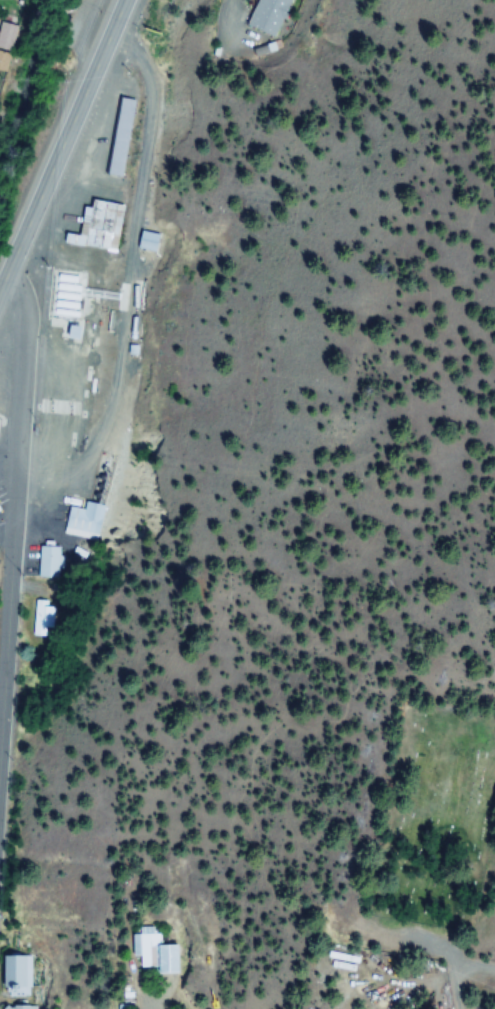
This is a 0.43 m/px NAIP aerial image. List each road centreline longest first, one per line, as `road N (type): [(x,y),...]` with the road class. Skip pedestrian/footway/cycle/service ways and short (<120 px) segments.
road 1 (residential): [(28,221),(18,525),(0,706)]
road 2 (primary): [(0,287),(129,0)]

